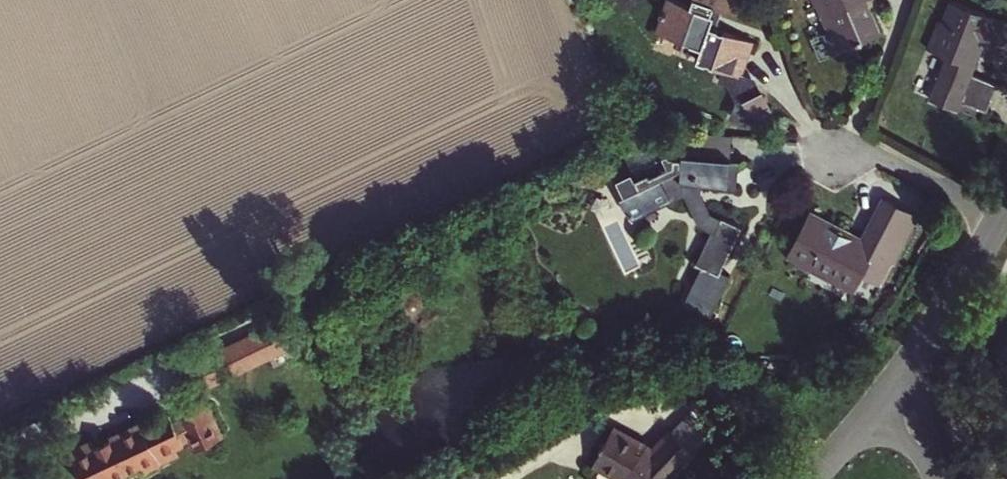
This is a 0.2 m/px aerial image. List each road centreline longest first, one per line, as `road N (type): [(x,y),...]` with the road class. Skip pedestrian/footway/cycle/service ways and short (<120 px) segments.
road 1 (residential): [(830,157),(860,146),(1001,218)]
road 2 (residential): [(899,375),(1001,218)]
road 3 (residential): [(812,478),(899,375)]

